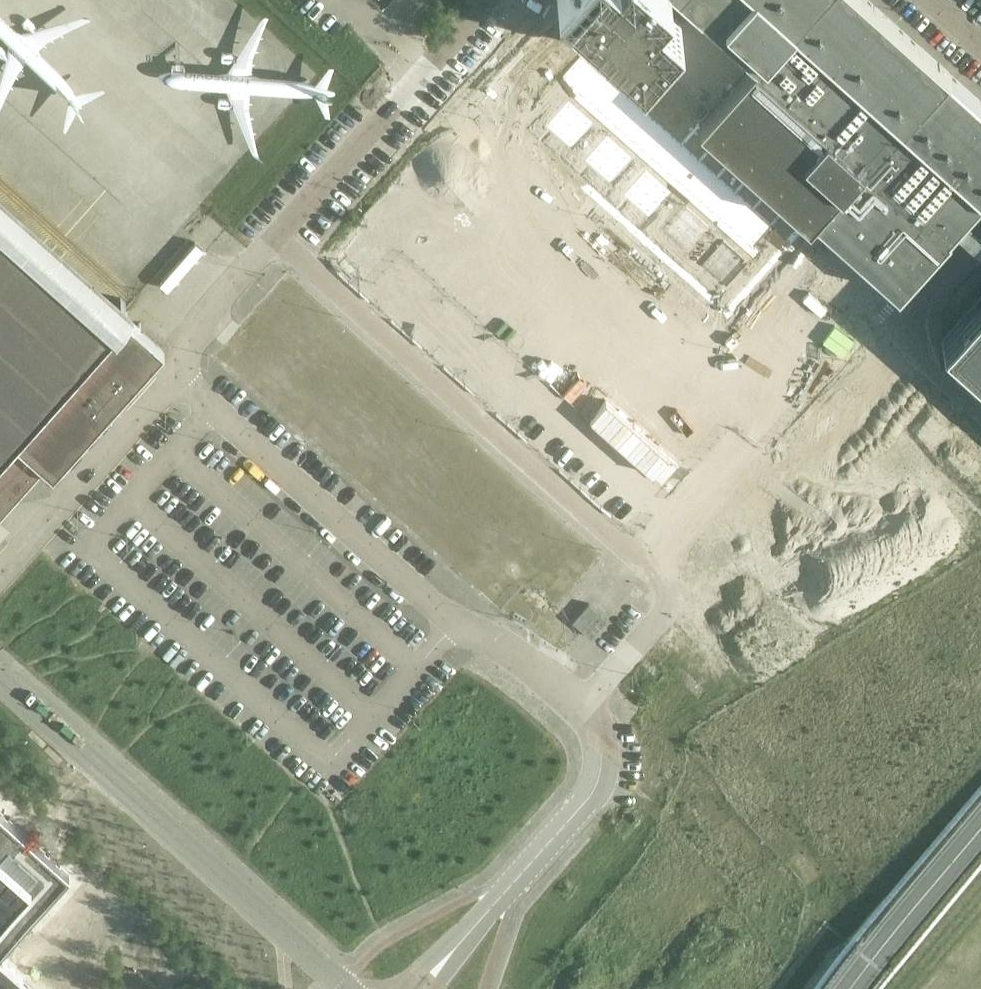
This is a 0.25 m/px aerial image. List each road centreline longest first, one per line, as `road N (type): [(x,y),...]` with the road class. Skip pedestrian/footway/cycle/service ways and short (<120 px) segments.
road 1 (unclassified): [(678,596),(279,236)]
road 2 (unclassified): [(583,707),(463,631),(173,376)]
road 3 (unclassified): [(524,0),(897,331)]
road 4 (unclassified): [(0,677),(348,988)]
road 5 (unclassified): [(279,236),(490,0)]
road 6 (unclassified): [(0,570),(173,376)]
road 7 (unclassified): [(594,799),(421,988)]
road 8 (unclassified): [(173,376),(279,236)]
road 9 (unclassified): [(678,596),(583,707)]
road 10 (unclassified): [(897,331),(980,236)]

